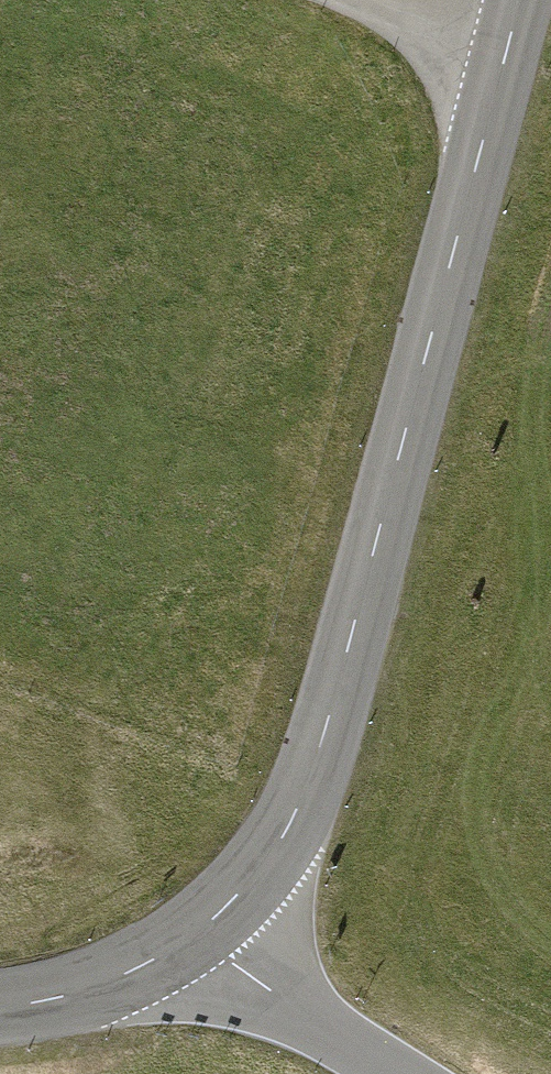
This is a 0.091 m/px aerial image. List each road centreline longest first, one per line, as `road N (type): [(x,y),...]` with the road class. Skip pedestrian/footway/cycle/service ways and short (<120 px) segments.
road 1 (tertiary): [(196,933),(266,857),(319,750),(504,51)]
road 2 (tertiary): [(395,1073),(268,993),(196,933)]
road 3 (tertiary): [(0,1007),(75,993),(196,933)]
road 4 (unclassified): [(504,51),(351,0)]

